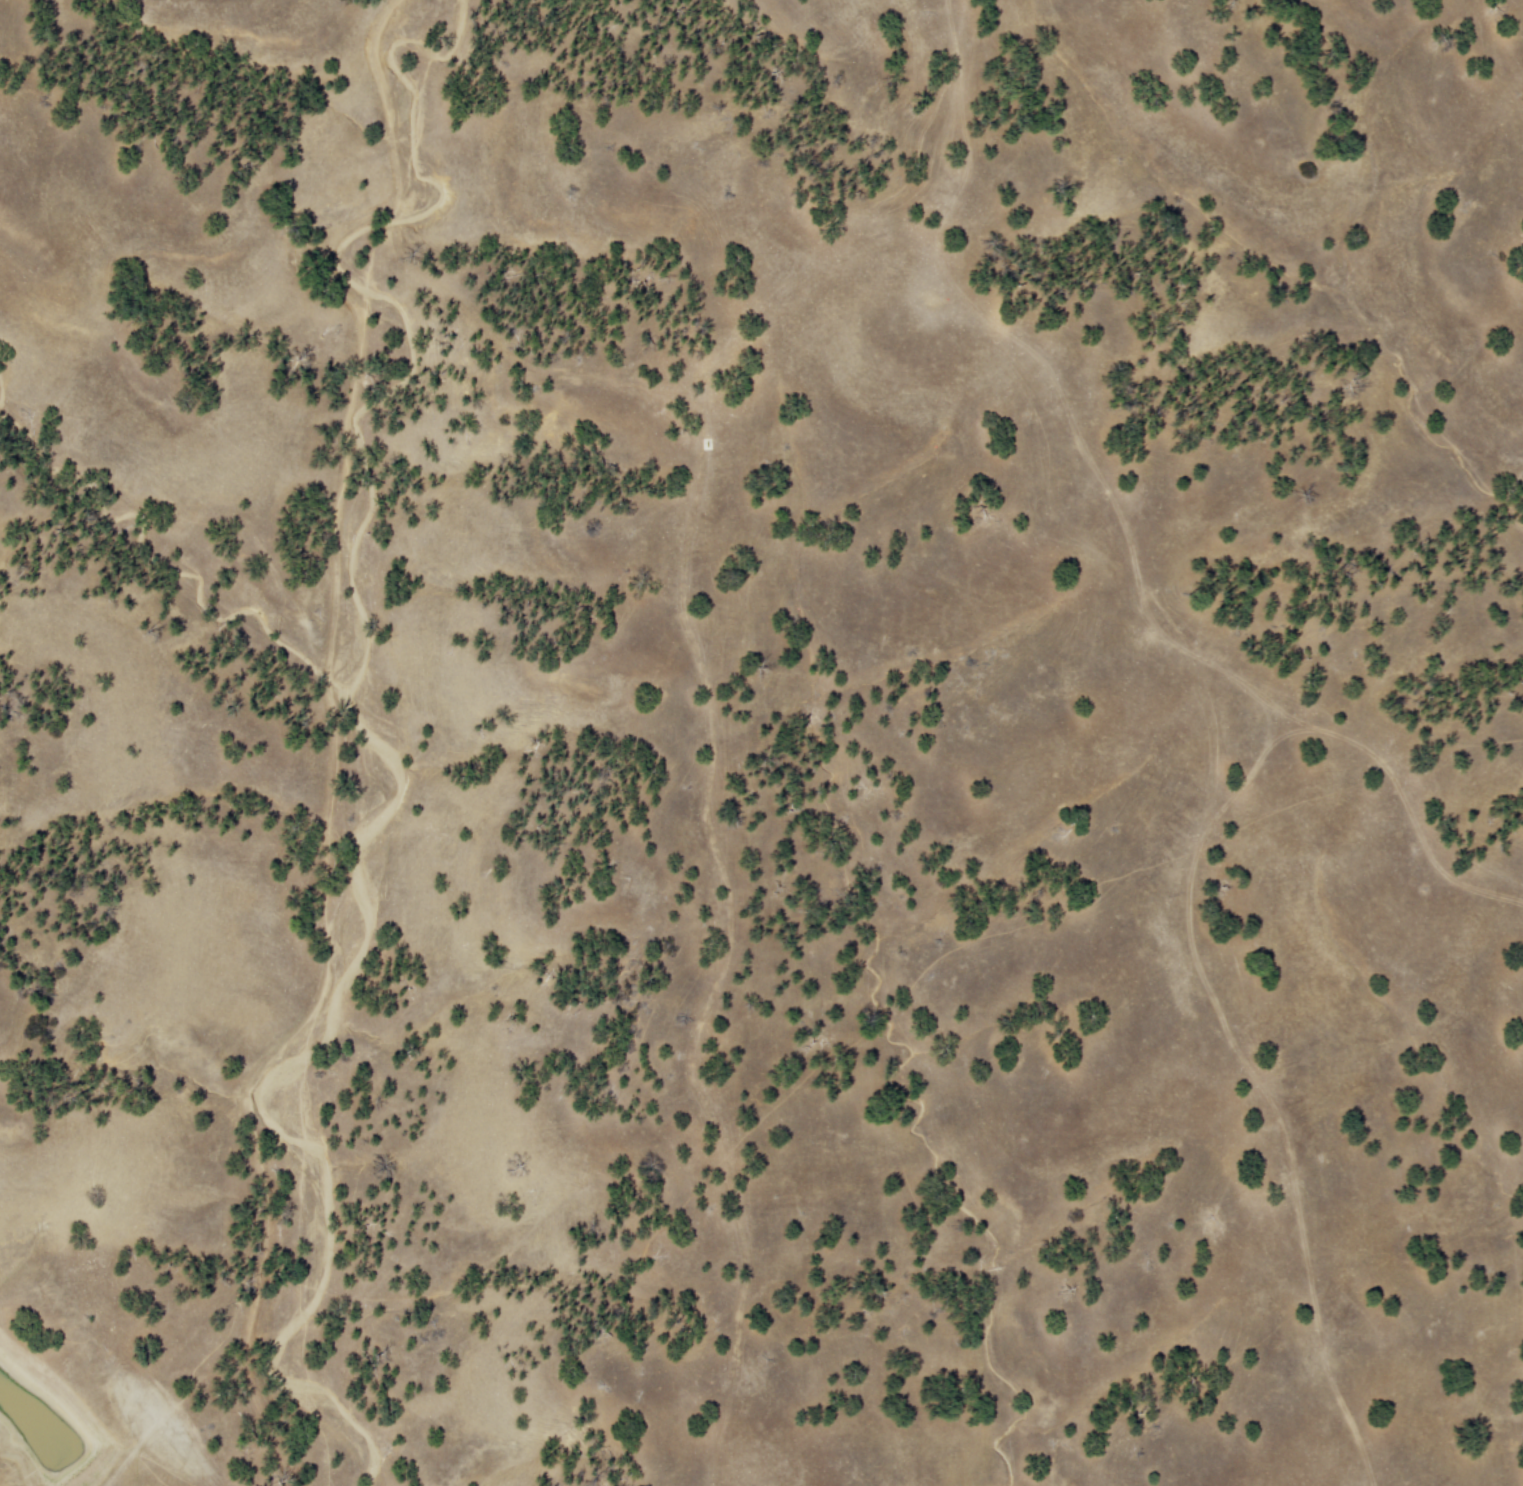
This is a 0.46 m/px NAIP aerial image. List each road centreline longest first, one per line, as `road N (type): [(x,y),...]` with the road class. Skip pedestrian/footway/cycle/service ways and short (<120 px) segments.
road 1 (track): [(1246,689),(1170,645),(1144,619),(1122,520),(1075,442),(1051,369),(934,273),(934,239),(967,169),(951,0)]
road 2 (track): [(1370,1485),(1323,1365),(1284,1126),(1228,1044),(1189,951),(1185,893),(1195,849),(1261,750)]
road 3 (track): [(1328,728),(1384,764),(1423,847),(1449,878),(1522,895)]

